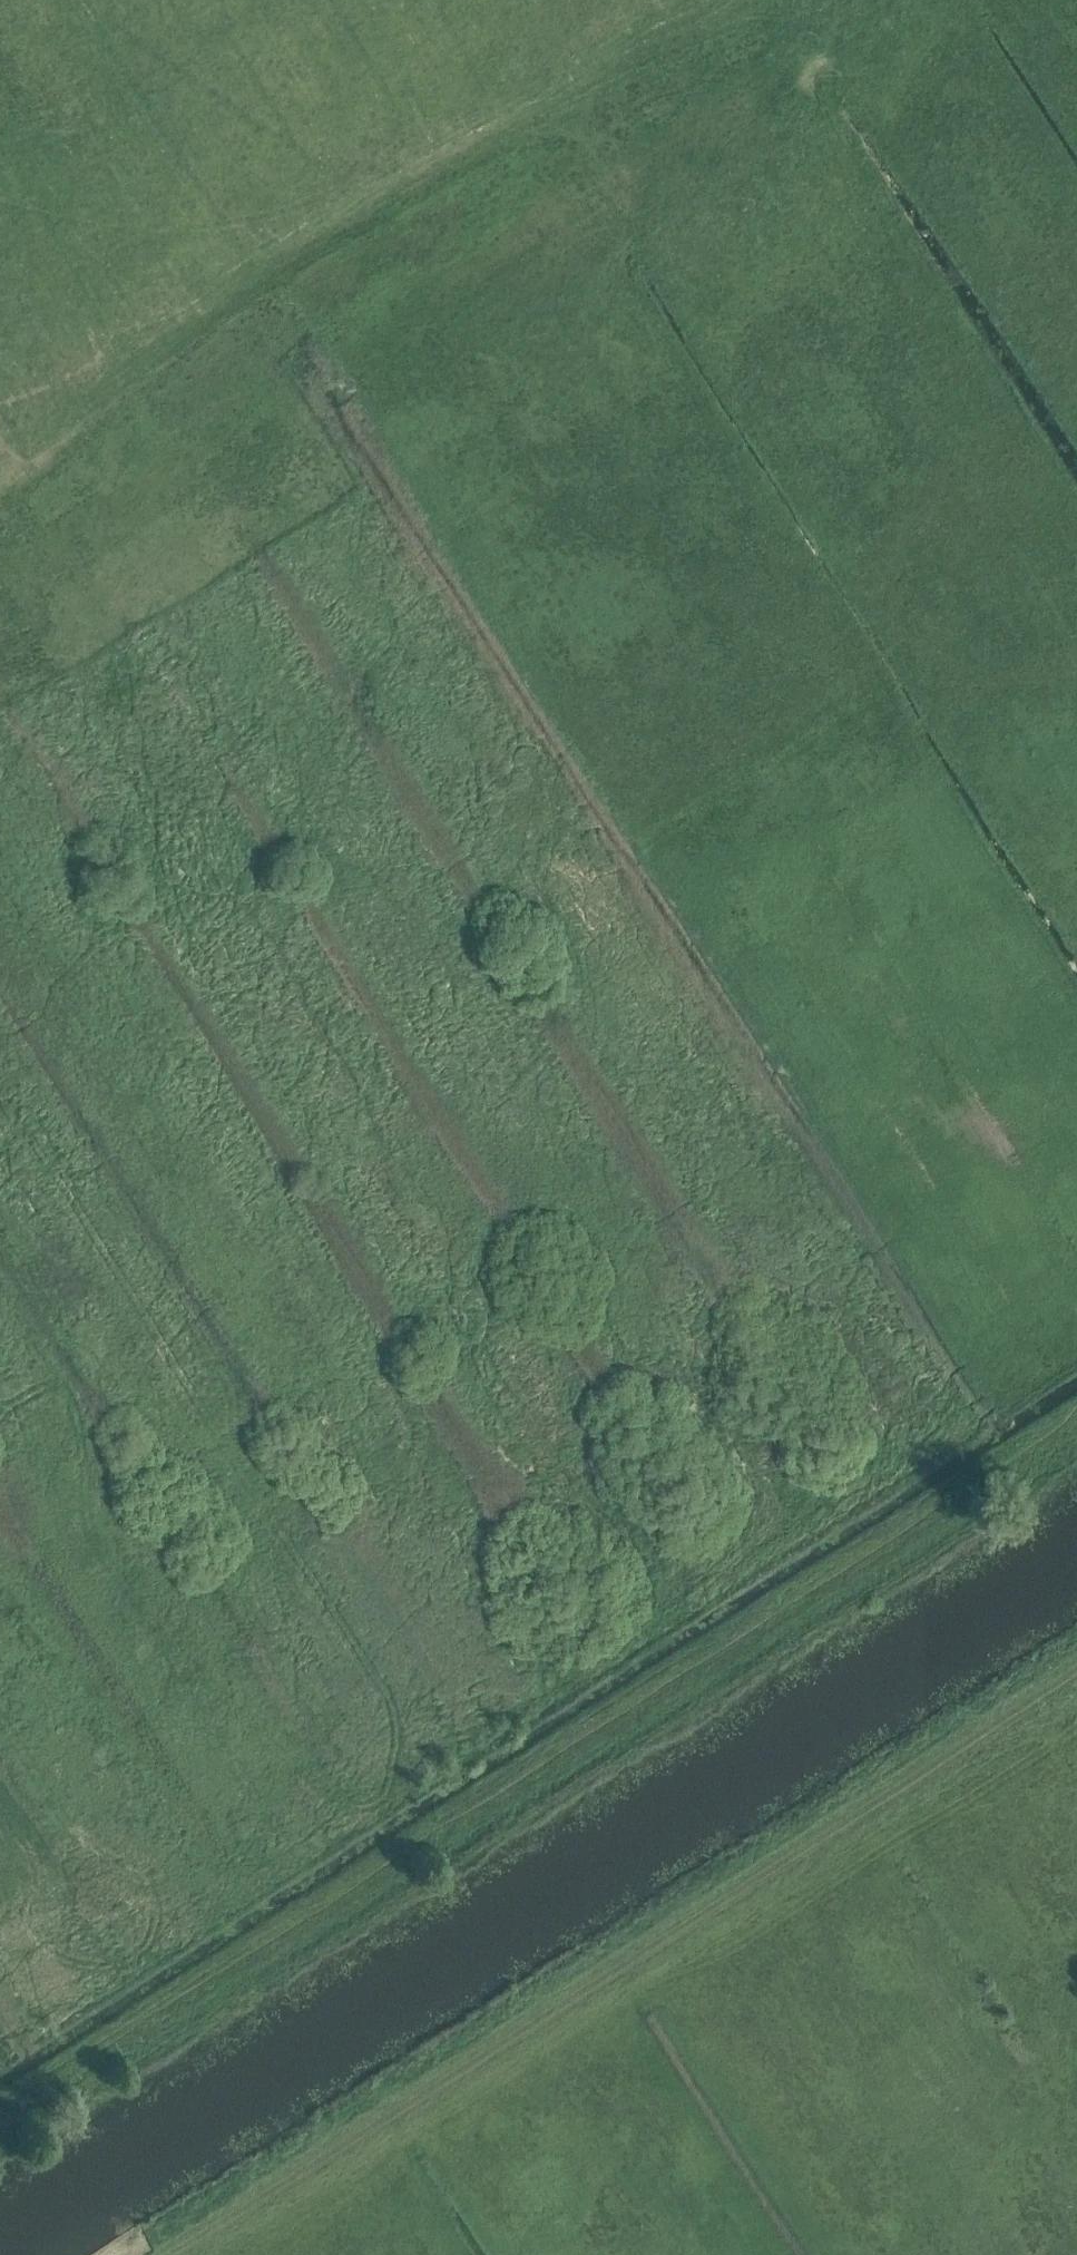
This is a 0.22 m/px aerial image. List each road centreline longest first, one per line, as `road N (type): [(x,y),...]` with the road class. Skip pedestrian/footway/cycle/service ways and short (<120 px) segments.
road 1 (track): [(1076,1677),(168,2254)]

